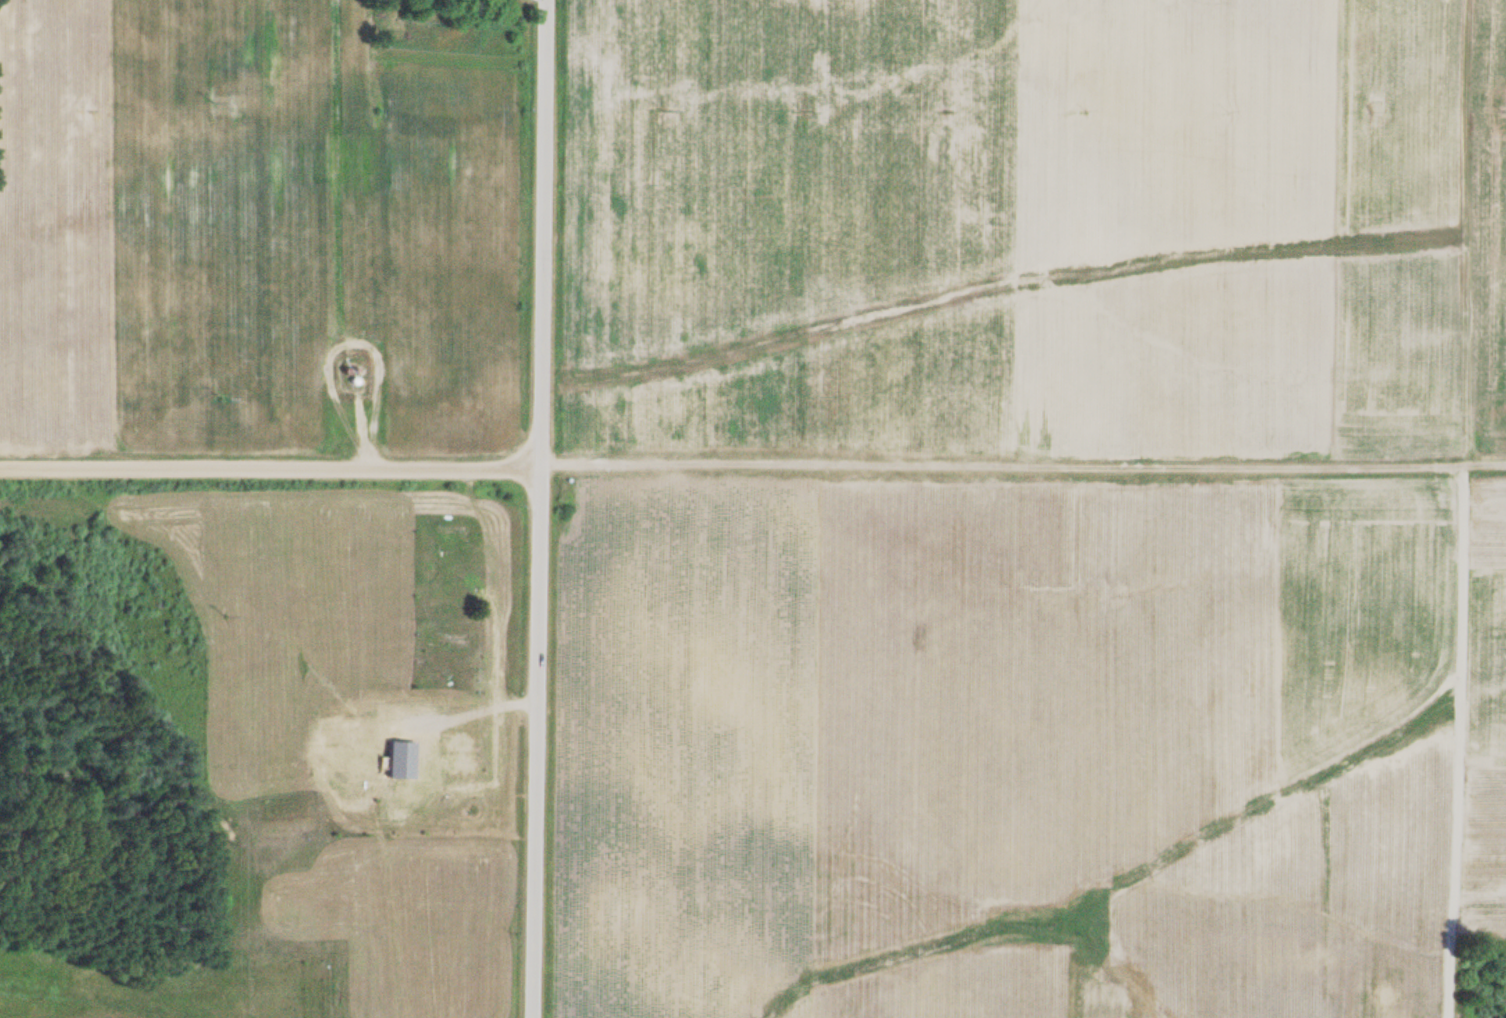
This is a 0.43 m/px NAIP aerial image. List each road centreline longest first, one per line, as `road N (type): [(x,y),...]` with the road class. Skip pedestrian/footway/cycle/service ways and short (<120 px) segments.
road 1 (tertiary): [(524,1017),(524,0)]
road 2 (track): [(520,452),(1505,479)]
road 3 (residential): [(520,452),(0,453)]

